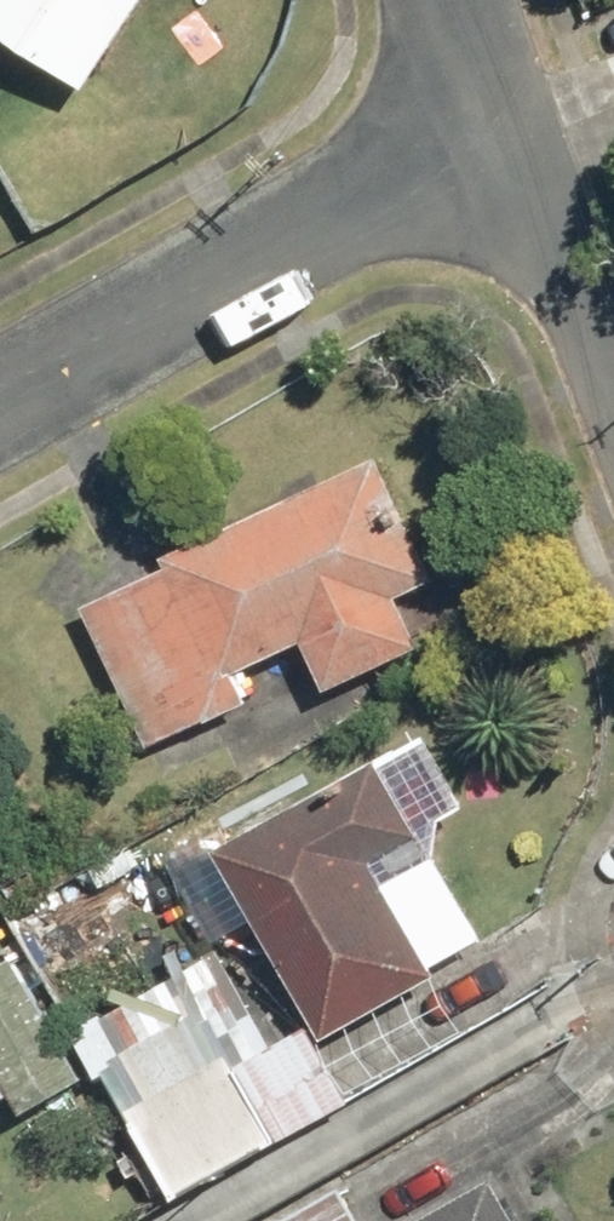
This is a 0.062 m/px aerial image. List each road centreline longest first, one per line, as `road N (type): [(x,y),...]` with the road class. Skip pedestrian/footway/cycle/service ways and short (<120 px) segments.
road 1 (residential): [(500,115),(0,404)]
road 2 (residential): [(613,417),(500,115)]
road 3 (residential): [(500,115),(456,0)]

